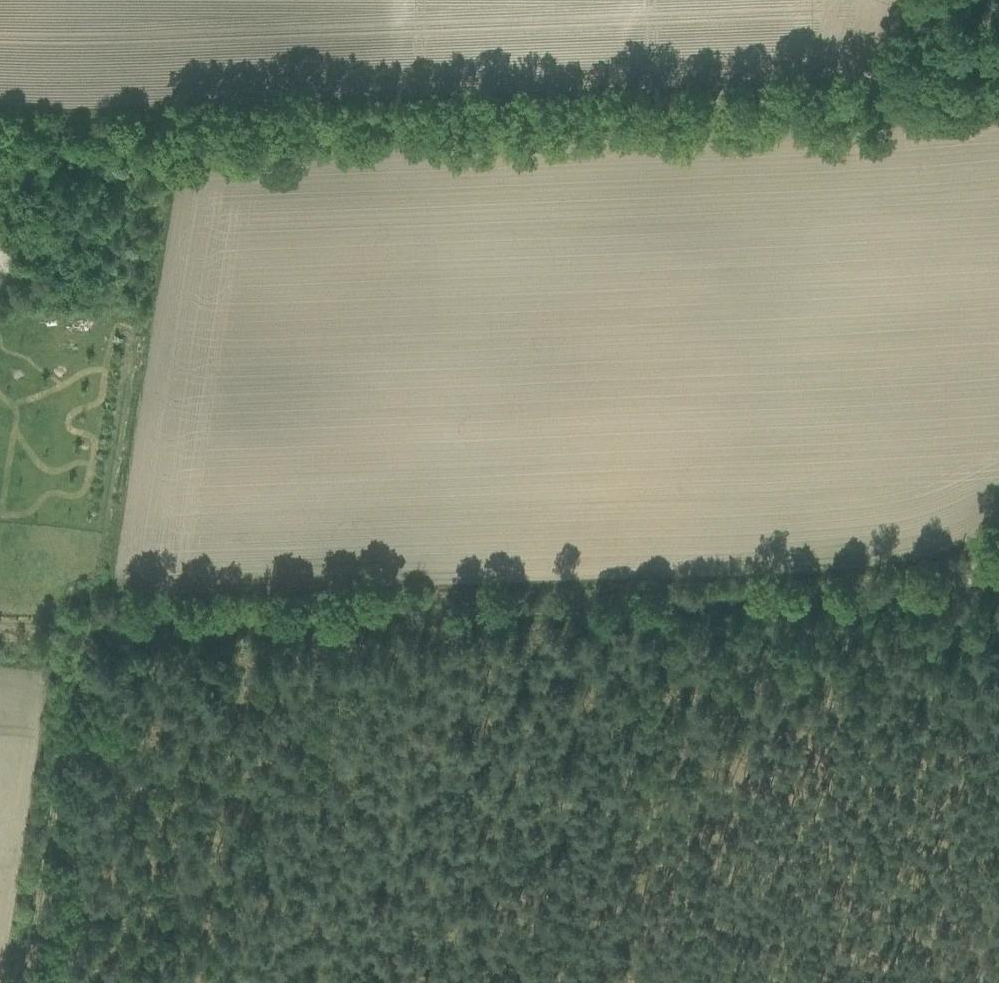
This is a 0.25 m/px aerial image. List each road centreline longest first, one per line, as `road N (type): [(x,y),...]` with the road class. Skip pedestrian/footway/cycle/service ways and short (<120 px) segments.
road 1 (track): [(998,536),(910,571),(0,632)]
road 2 (track): [(82,630),(20,982)]

